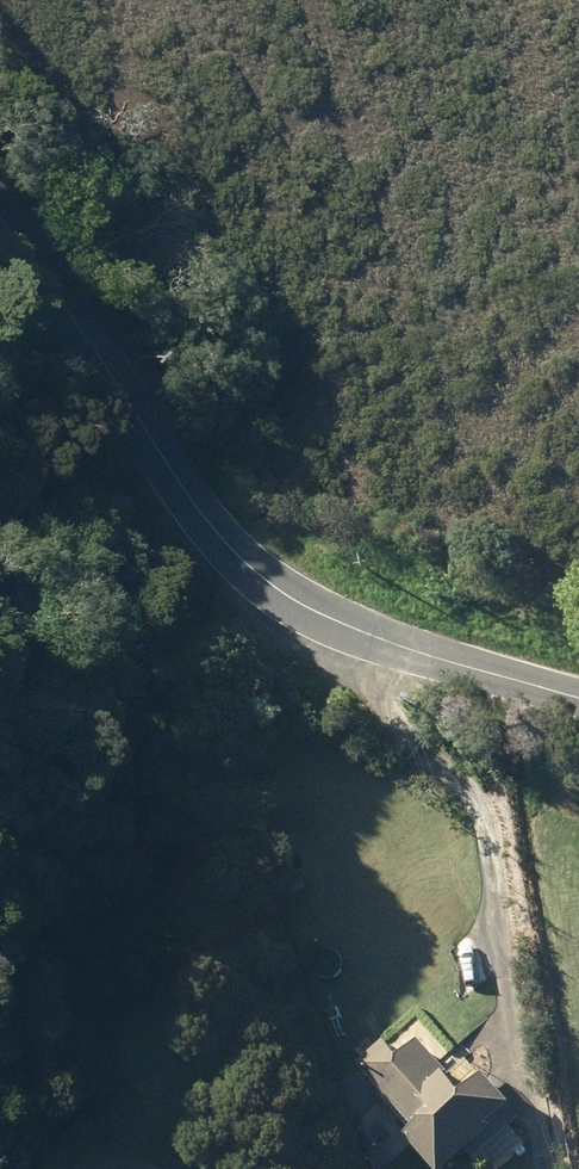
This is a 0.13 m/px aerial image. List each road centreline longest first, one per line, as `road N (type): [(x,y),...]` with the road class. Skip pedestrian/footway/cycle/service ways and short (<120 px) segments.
road 1 (tertiary): [(146,460),(237,565),(347,632),(578,695)]
road 2 (track): [(388,643),(396,704),(430,754),(488,809),(503,870),(505,1053)]
road 3 (tertiary): [(0,228),(146,460)]
road 4 (residential): [(146,460),(0,371)]

